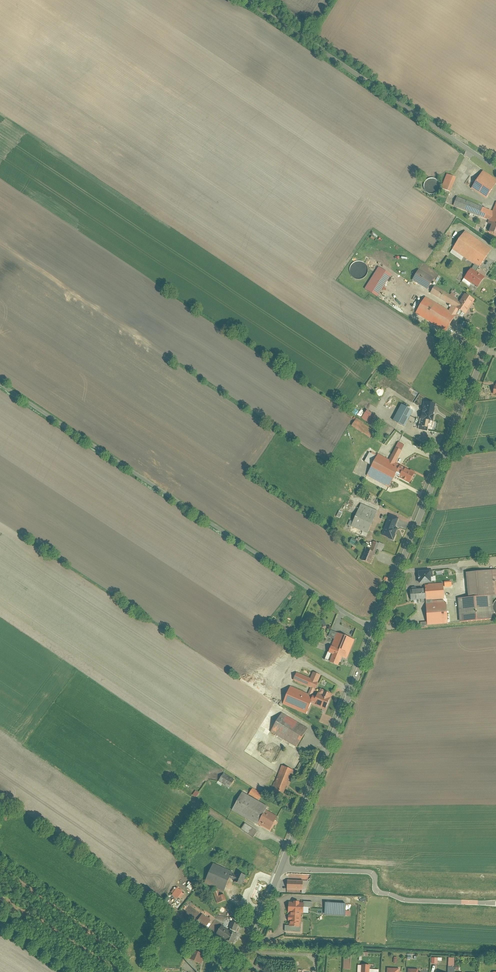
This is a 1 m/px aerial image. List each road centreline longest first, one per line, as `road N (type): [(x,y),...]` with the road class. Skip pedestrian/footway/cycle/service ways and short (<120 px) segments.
road 1 (unclassified): [(377,632),(0,384)]
road 2 (tertiary): [(377,632),(495,322)]
road 3 (unclassified): [(495,169),(246,0)]
road 4 (tertiary): [(283,868),(377,632)]
road 5 (residential): [(283,868),(369,872),(379,893),(405,900),(495,903)]

